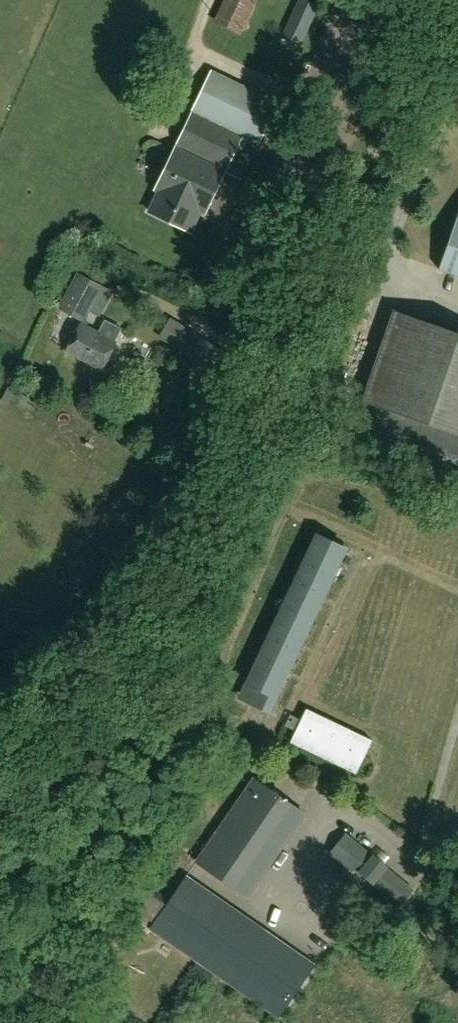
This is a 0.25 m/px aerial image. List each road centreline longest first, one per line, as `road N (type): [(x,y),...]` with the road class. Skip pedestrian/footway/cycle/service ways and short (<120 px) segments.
road 1 (track): [(0,986),(126,746),(180,728),(268,764)]

